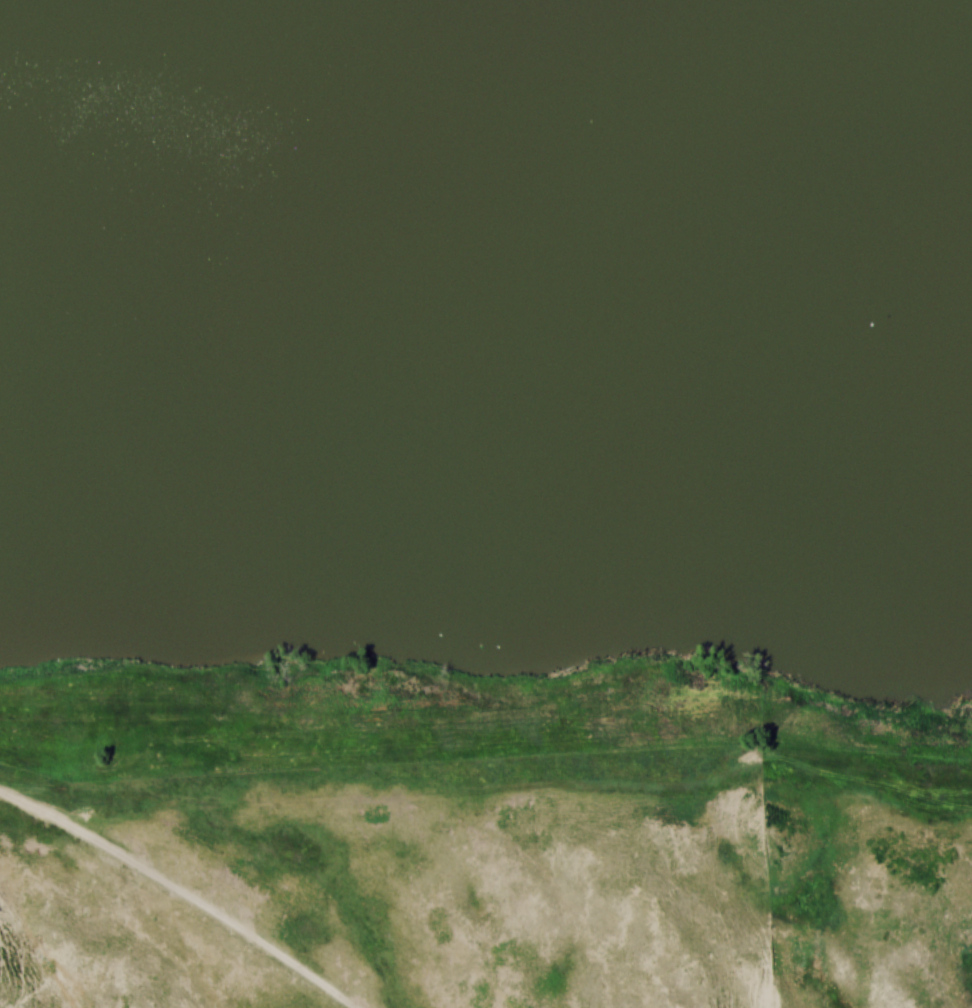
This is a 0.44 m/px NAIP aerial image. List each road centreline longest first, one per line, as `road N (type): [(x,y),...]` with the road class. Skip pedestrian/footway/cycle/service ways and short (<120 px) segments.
road 1 (residential): [(333,1007),(266,961),(0,811)]

